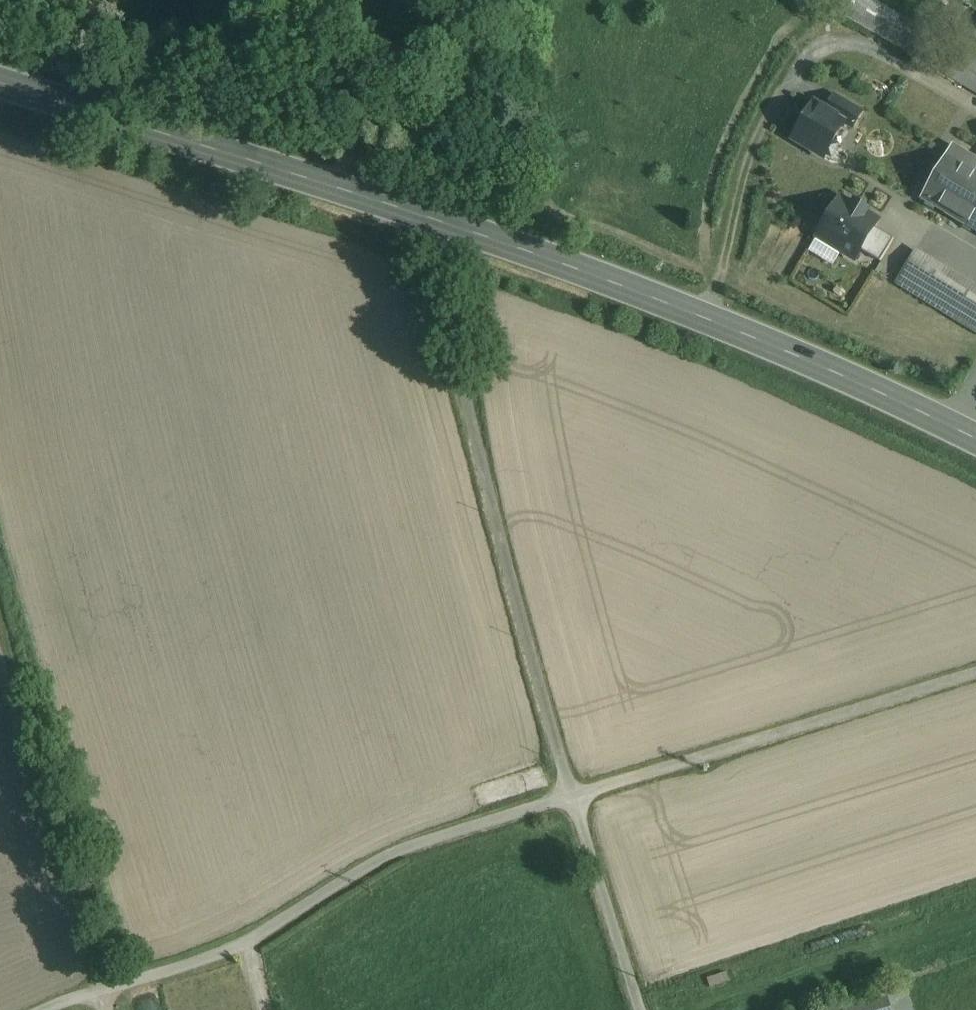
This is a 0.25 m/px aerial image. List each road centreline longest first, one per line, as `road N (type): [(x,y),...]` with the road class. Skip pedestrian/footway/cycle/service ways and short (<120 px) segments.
road 1 (secondary): [(975,442),(732,328),(585,272),(0,83)]

